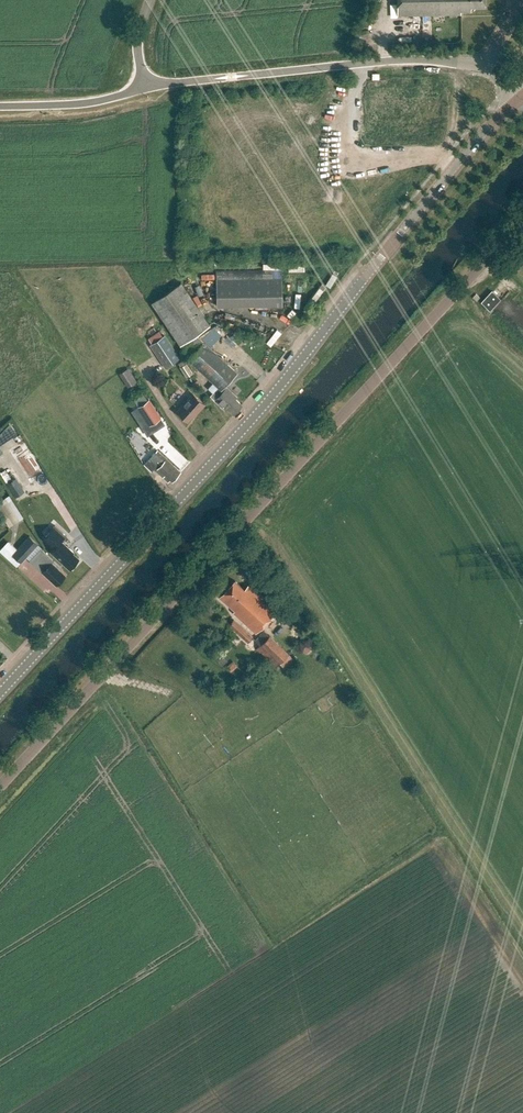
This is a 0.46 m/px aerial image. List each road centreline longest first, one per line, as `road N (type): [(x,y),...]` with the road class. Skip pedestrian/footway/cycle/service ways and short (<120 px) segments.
road 1 (secondary): [(0,694),(187,493),(472,145),(522,97)]
road 2 (unclassified): [(0,786),(522,220)]
road 3 (tertiary): [(145,89),(346,64)]
road 4 (tertiary): [(0,106),(97,102),(145,89)]
road 5 (tertiary): [(485,65),(346,64)]

